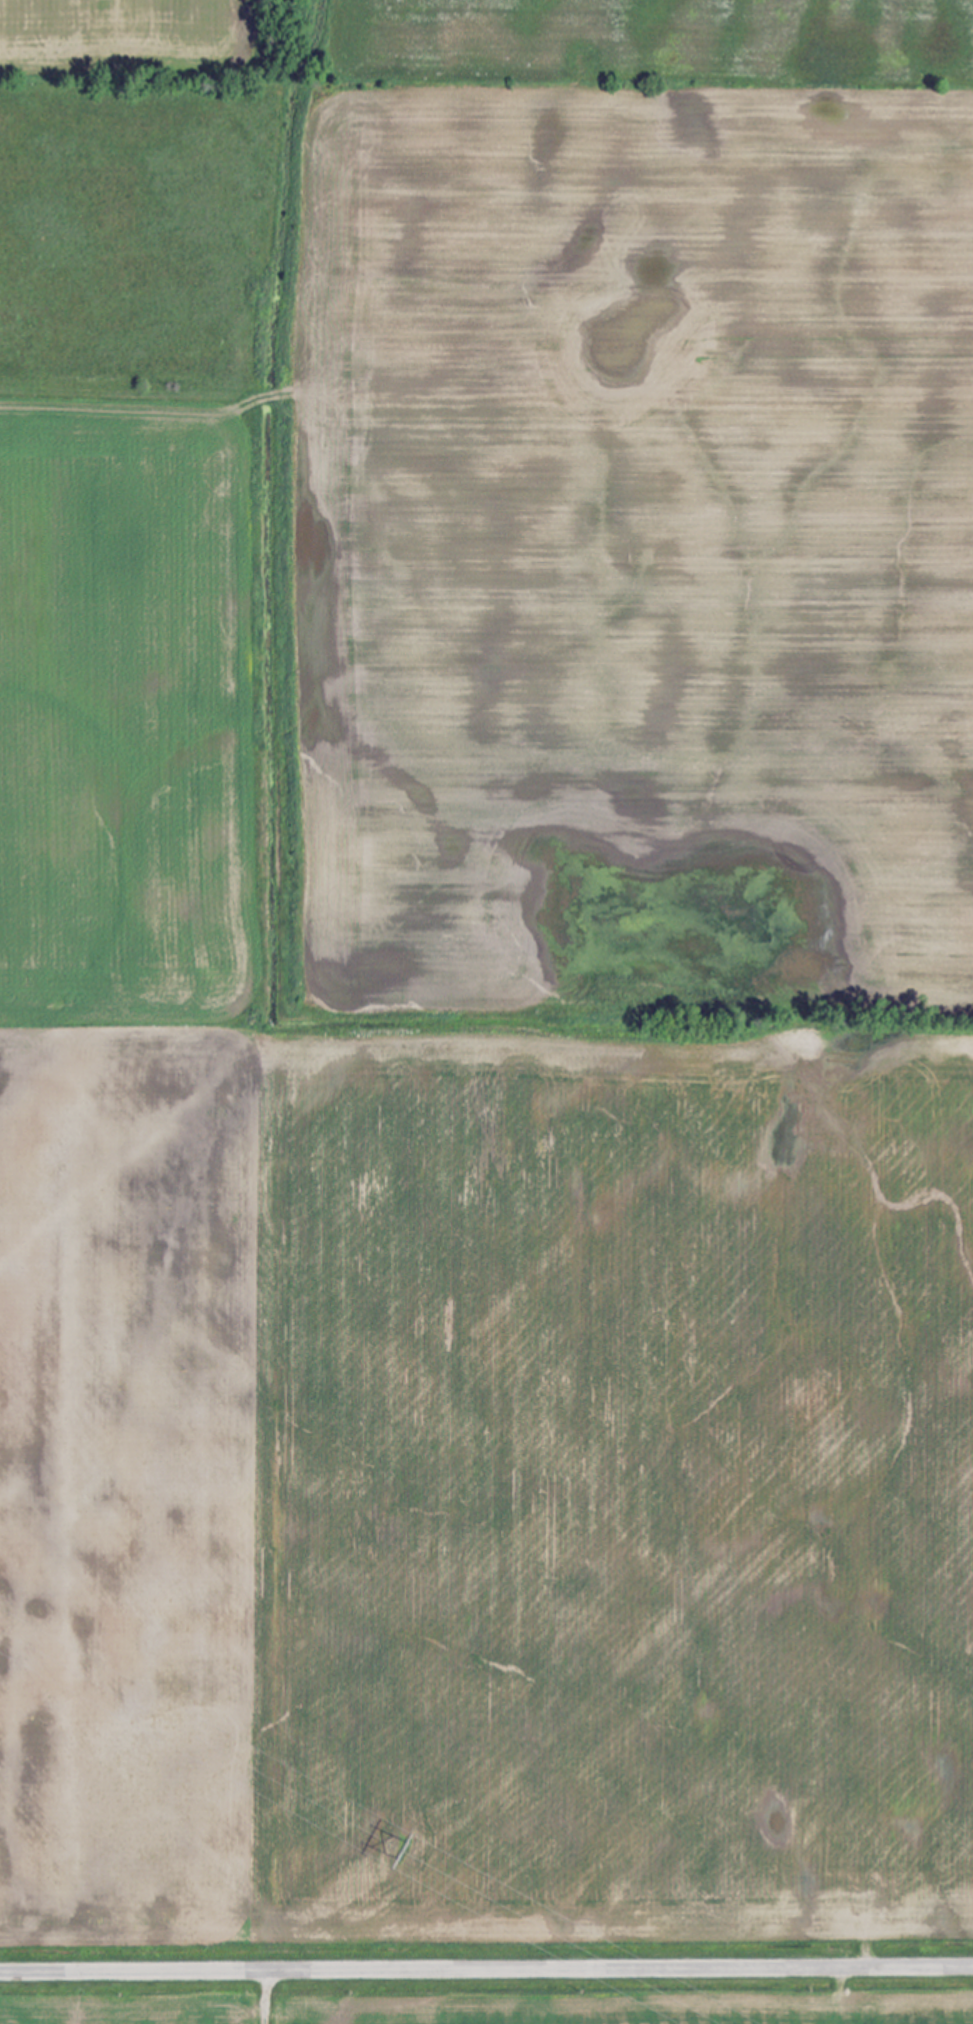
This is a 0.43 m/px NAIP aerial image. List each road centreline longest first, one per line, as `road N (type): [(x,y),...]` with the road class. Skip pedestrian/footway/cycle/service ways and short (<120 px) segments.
road 1 (tertiary): [(972,1964),(0,1970)]

